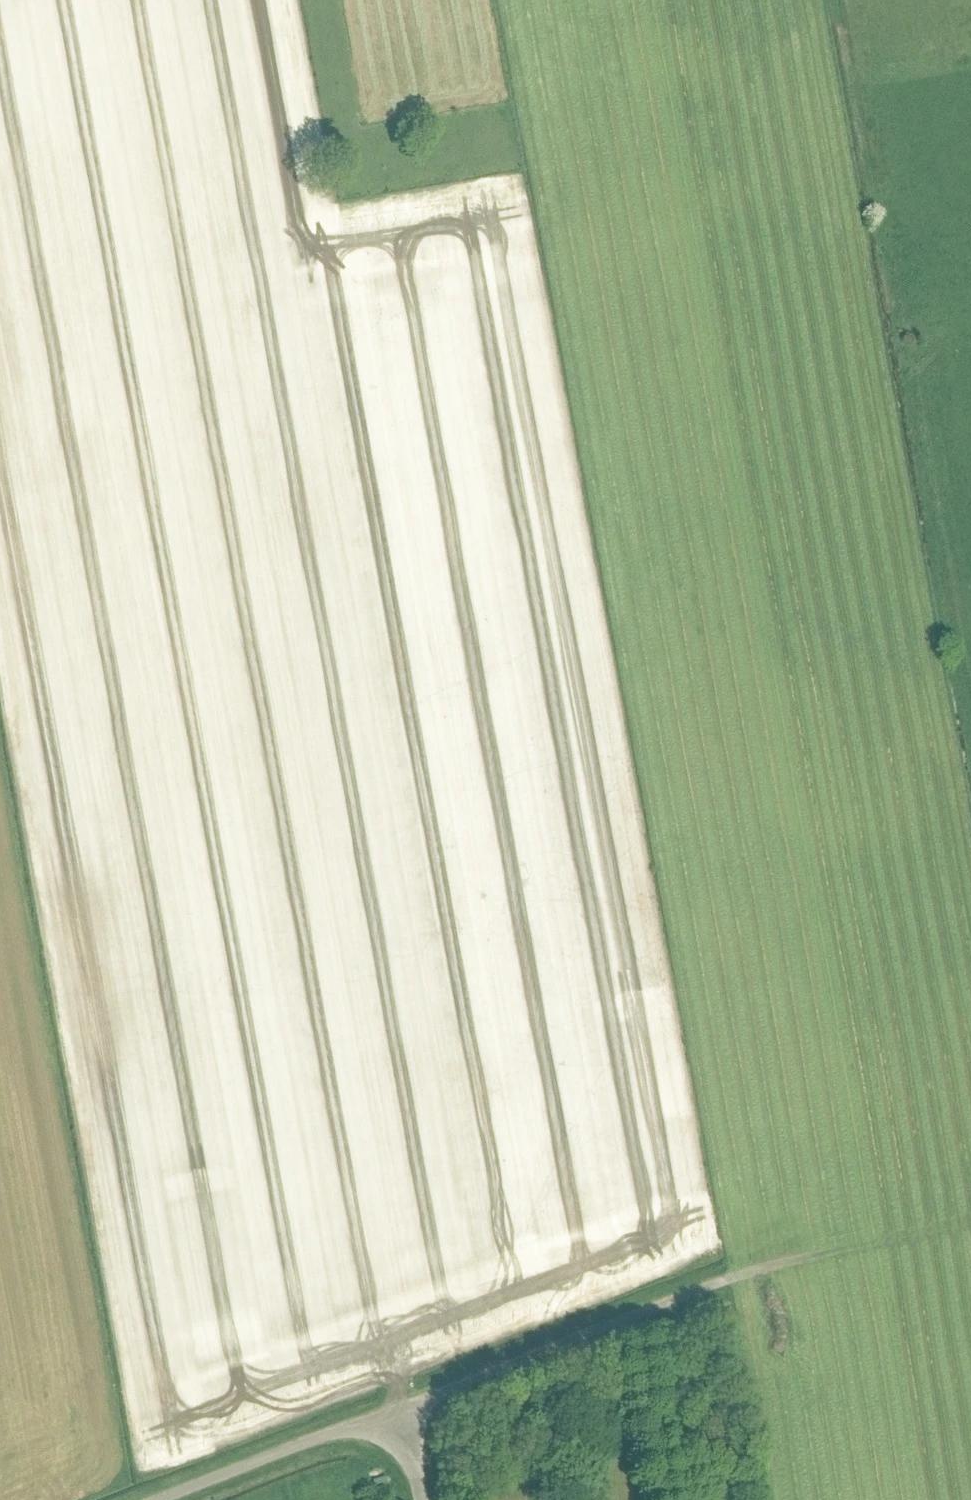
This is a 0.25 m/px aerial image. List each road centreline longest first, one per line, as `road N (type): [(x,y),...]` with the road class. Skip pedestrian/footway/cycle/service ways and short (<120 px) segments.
road 1 (unclassified): [(395,1411),(731,1279)]
road 2 (unclassified): [(395,1411),(161,1499)]
road 3 (track): [(970,1222),(731,1279)]

